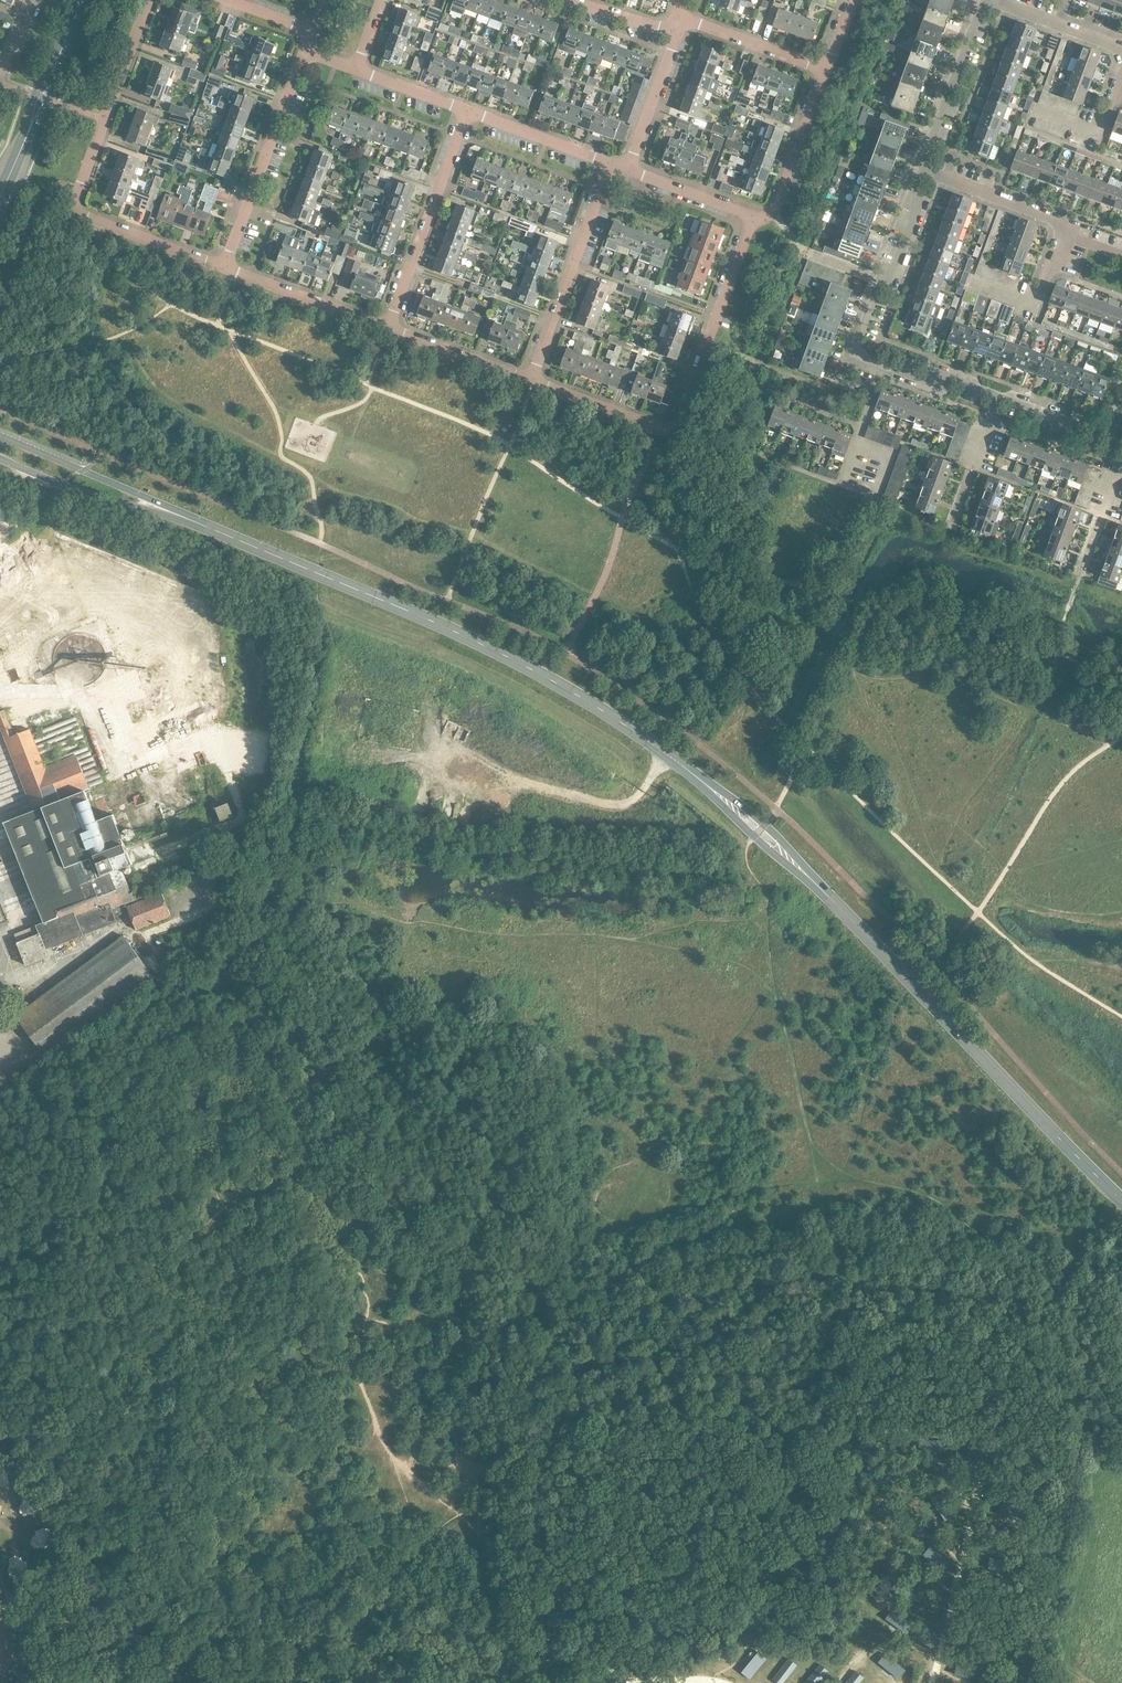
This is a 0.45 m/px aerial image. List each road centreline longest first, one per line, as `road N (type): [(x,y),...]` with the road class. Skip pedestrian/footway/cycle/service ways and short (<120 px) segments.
road 1 (secondary): [(694,775),(597,707),(480,643),(205,527)]
road 2 (secondary): [(1121,1202),(826,895)]
road 3 (residential): [(223,265),(79,210),(150,0)]
road 4 (residential): [(1035,307),(1065,221),(923,169)]
road 5 (residential): [(391,327),(471,110)]
road 6 (residential): [(223,265),(307,50)]
road 7 (residential): [(532,379),(612,163)]
road 8 (residential): [(672,427),(754,216)]
road 9 (secondary): [(205,527),(0,436)]
road 10 (secondary): [(0,460),(78,492),(205,527)]
road 11 (track): [(930,1682),(979,1479)]
road 12 (unclassified): [(923,169),(980,10),(991,3)]
road 13 (secondary): [(826,895),(764,825),(694,775)]
road 14 (residential): [(391,327),(223,265)]
road 15 (secondary): [(694,775),(753,838),(826,895)]
road 16 (residential): [(754,216),(774,213),(825,71)]
road 17 (residential): [(628,169),(680,24)]
road 18 (residential): [(825,71),(696,23),(680,24)]
road 19 (residential): [(612,163),(471,110)]
road 20 (residential): [(532,379),(391,327)]
road 21 (residential): [(672,427),(532,379)]
road 22 (residential): [(1121,52),(991,3)]
road 23 (unclassified): [(1121,453),(1098,428),(999,395)]
road 24 (residential): [(754,216),(628,169)]
road 25 (track): [(722,1682),(589,1682)]
road 26 (unclassified): [(879,281),(893,274),(923,169)]
road 27 (residential): [(471,110),(356,69)]

